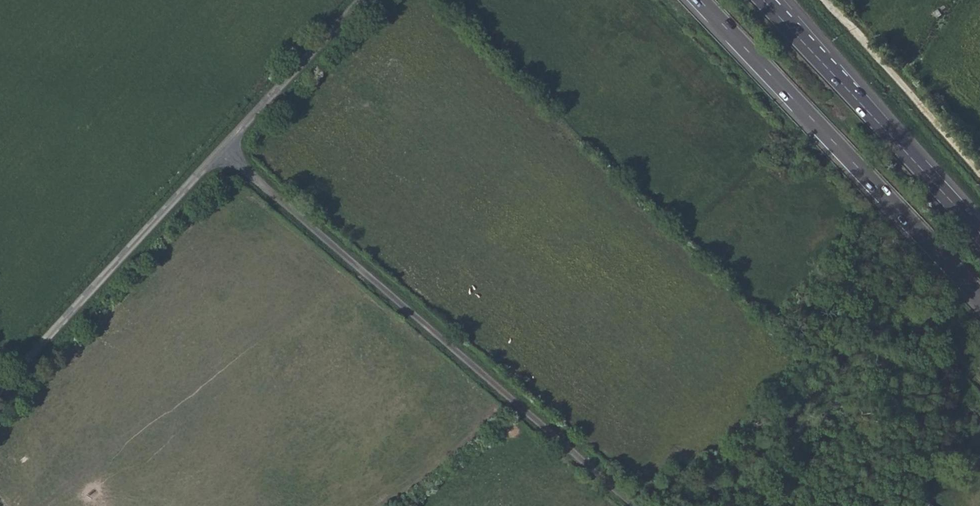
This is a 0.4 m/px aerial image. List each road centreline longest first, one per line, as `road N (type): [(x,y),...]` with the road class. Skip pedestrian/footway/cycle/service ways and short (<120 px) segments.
road 1 (unclassified): [(222,150),(635,505)]
road 2 (trunk): [(700,0),(979,297)]
road 3 (unclassified): [(0,389),(222,150)]
road 4 (trunk): [(979,233),(763,0)]
road 5 (track): [(823,0),(979,175)]
road 6 (unclassified): [(222,150),(359,0)]

